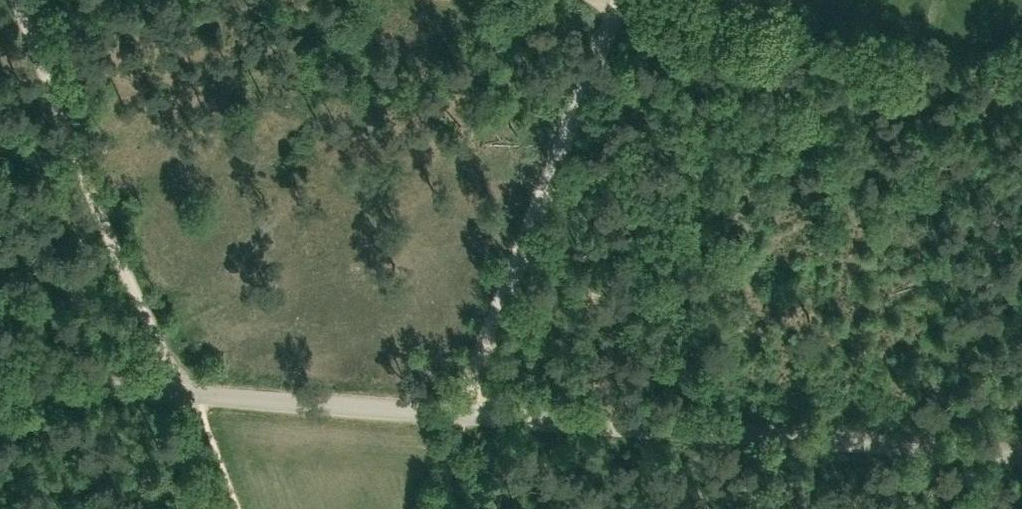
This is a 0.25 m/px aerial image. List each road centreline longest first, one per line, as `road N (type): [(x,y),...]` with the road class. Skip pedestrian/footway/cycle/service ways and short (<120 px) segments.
road 1 (unclassified): [(1021,454),(0,382)]
road 2 (track): [(225,508),(18,0)]
road 3 (track): [(462,414),(619,0)]

